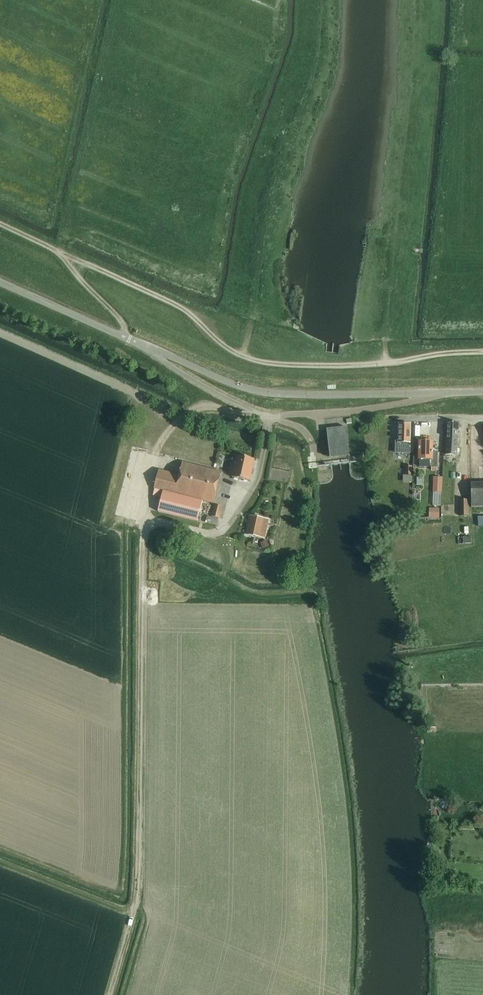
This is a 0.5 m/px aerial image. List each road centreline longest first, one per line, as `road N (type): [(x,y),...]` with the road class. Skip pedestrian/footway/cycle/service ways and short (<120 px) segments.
road 1 (track): [(0,225),(185,311),(245,360),(364,366),(482,352)]
road 2 (track): [(267,426),(256,482),(225,528),(210,534),(148,519),(140,509),(155,453),(179,419),(208,406),(256,412)]
road 3 (unclassified): [(341,394),(268,392),(226,382),(0,280)]
road 4 (unclassified): [(341,394),(482,392)]

